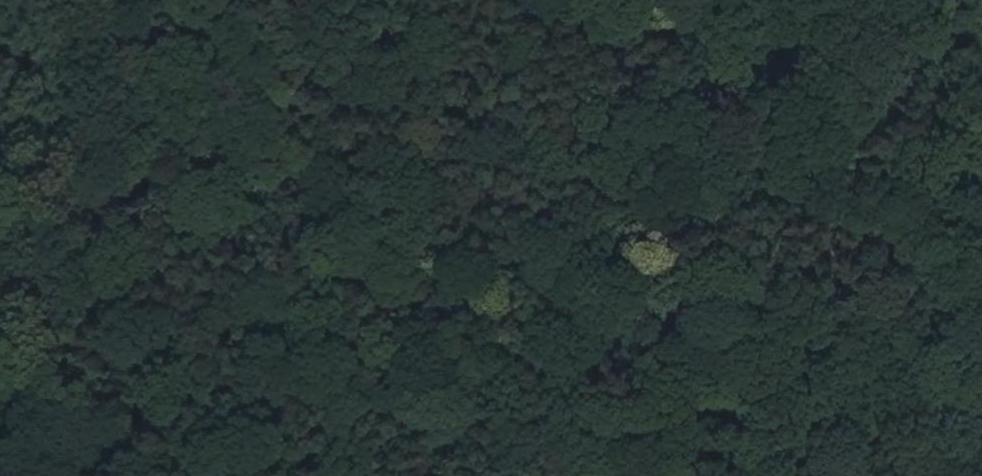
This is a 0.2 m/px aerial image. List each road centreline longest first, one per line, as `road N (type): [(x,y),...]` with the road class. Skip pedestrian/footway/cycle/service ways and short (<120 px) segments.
road 1 (track): [(308,0),(0,241)]
road 2 (track): [(880,0),(902,61),(981,170)]

